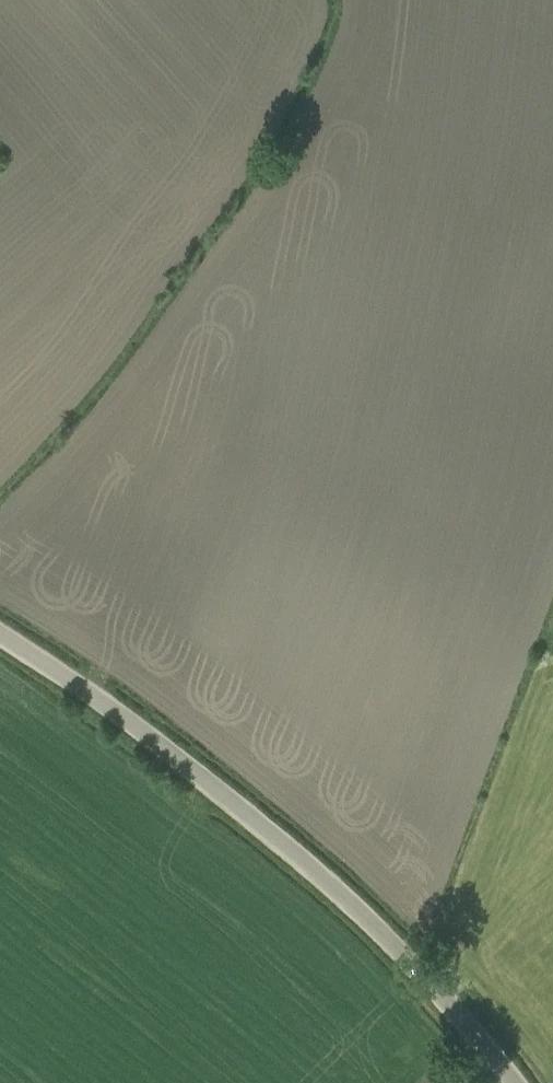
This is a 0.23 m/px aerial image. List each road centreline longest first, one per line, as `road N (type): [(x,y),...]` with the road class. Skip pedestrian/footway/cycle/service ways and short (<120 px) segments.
road 1 (unclassified): [(522,1082),(302,858),(0,637)]

